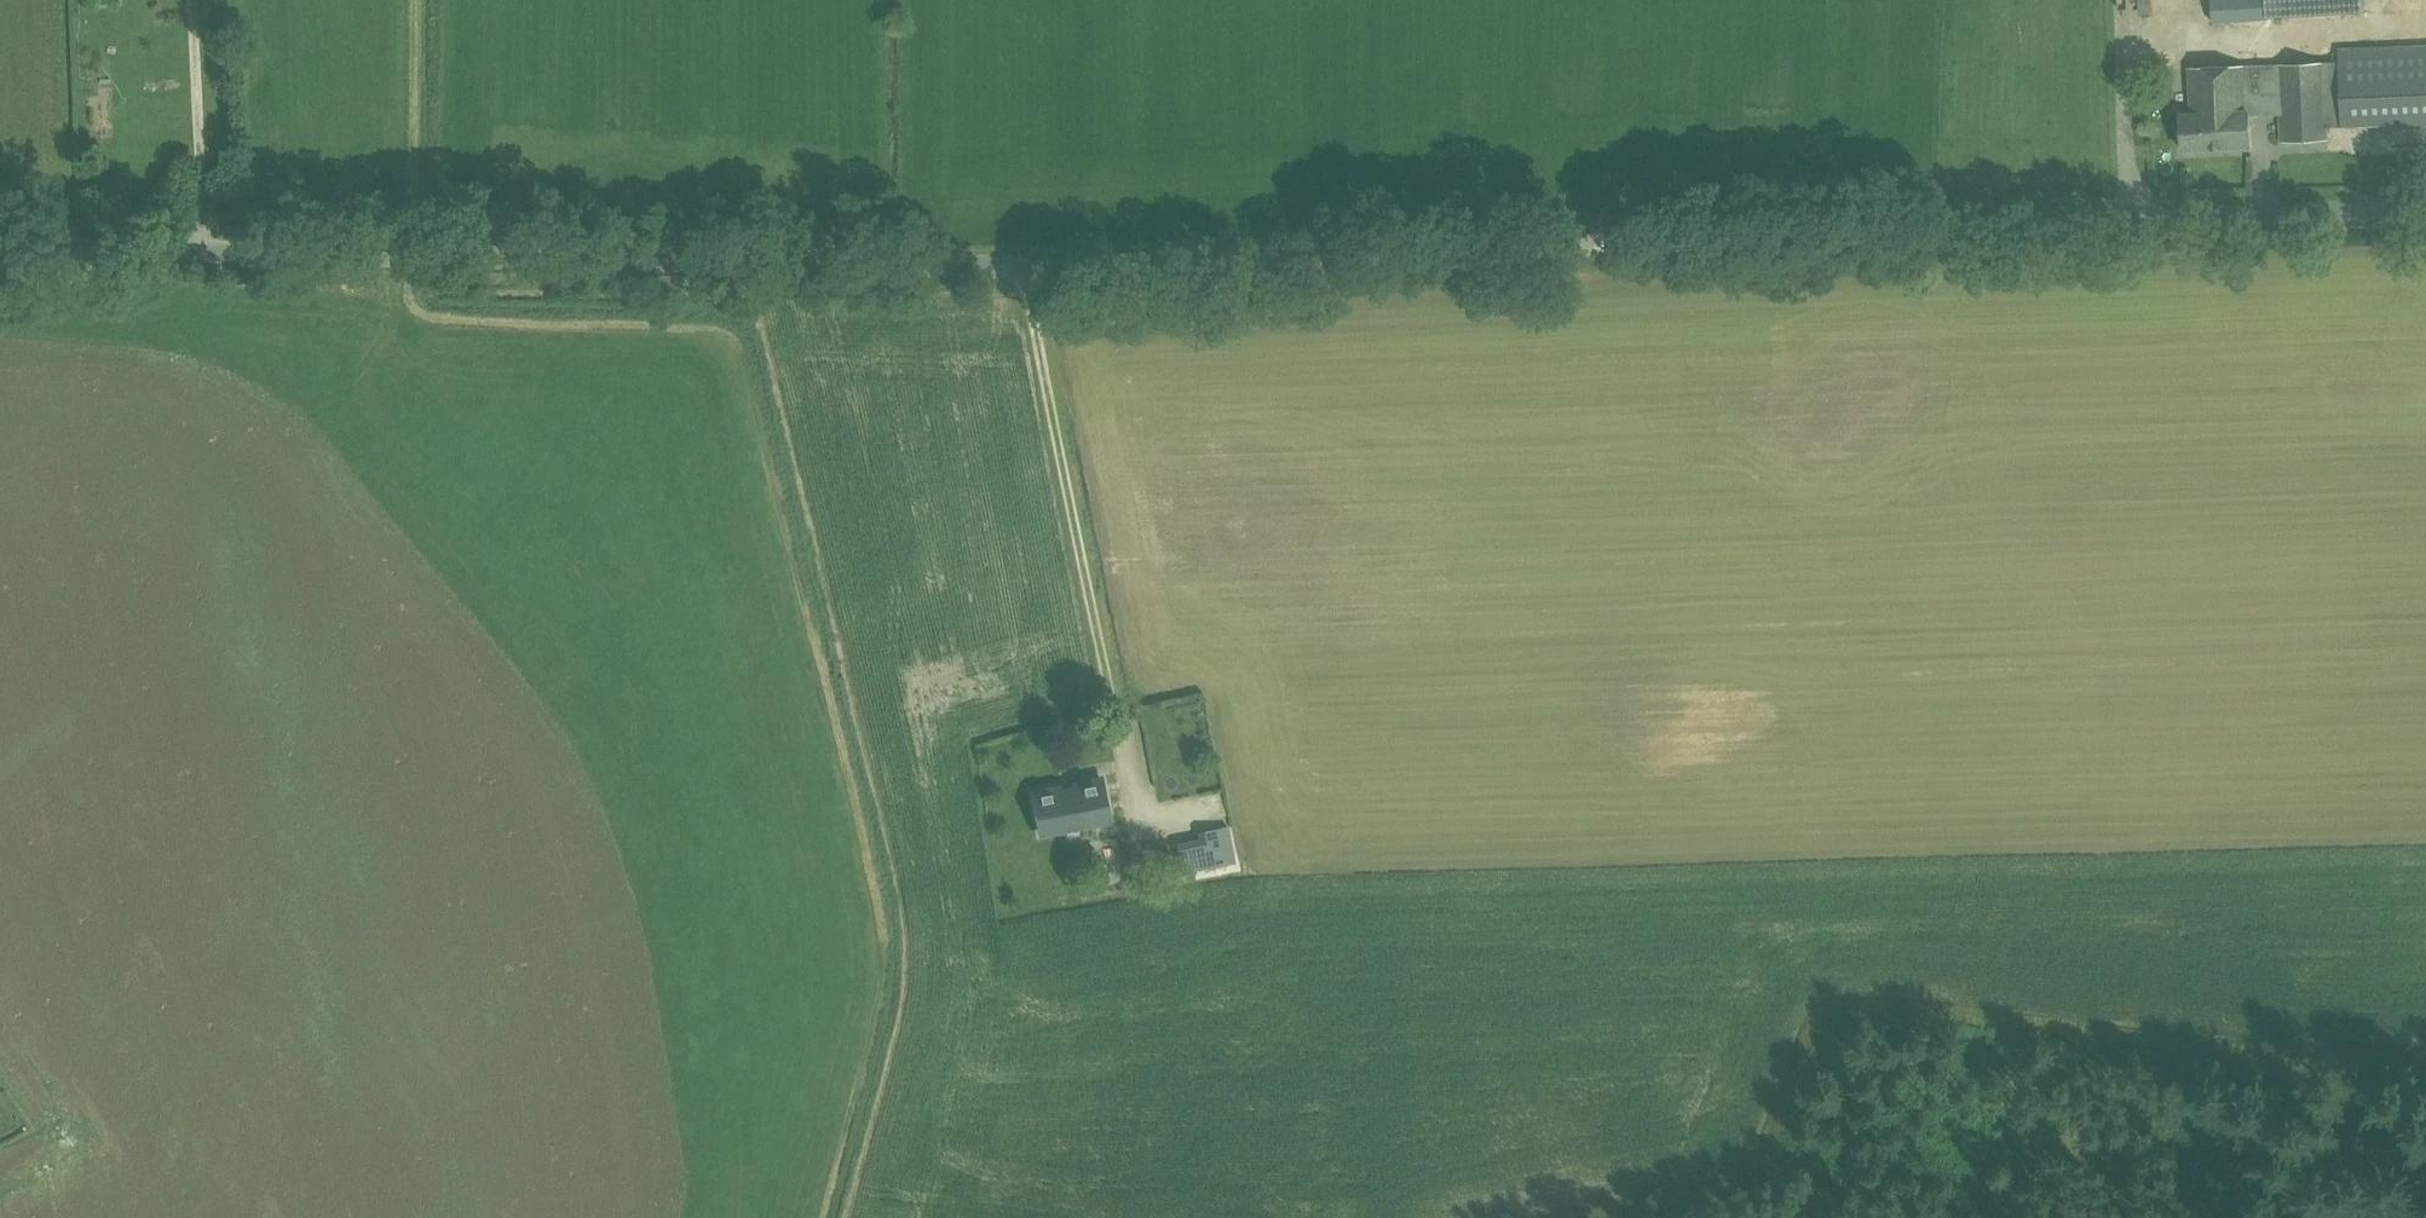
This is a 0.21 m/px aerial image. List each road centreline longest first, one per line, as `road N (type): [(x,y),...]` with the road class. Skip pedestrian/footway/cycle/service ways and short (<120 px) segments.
road 1 (unclassified): [(0,249),(1025,267),(2425,209)]

